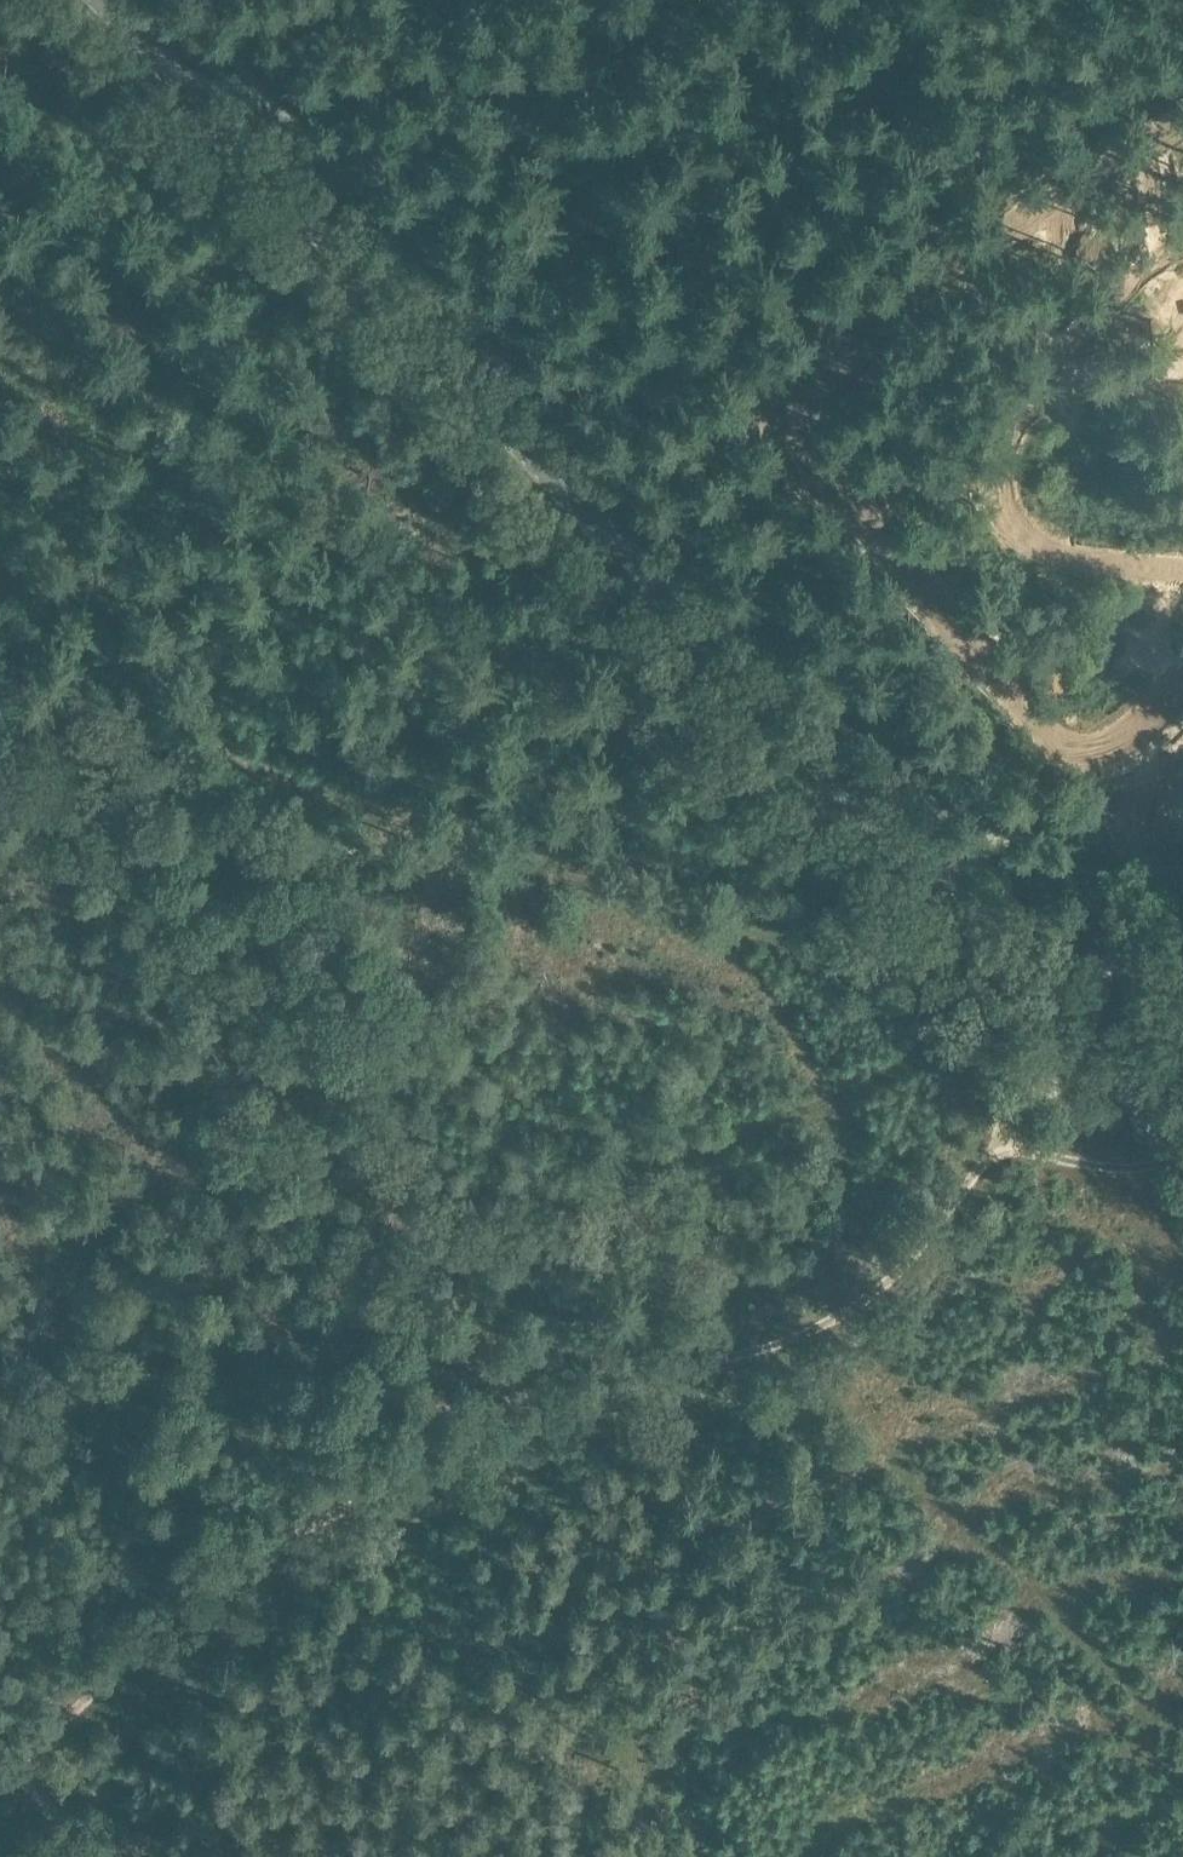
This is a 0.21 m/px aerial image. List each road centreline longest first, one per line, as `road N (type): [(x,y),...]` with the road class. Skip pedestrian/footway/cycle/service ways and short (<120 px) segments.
road 1 (tertiary): [(1182,1145),(101,0)]
road 2 (track): [(6,1778),(250,1549),(369,1482),(580,1397),(814,1322),(950,1199),(997,1135)]
road 3 (track): [(0,295),(736,791),(814,826)]
road 4 (track): [(502,0),(750,371)]
road 5 (track): [(1182,1159),(1143,1168),(1049,1157),(997,1135)]
road 6 (track): [(845,963),(1019,1016)]
road 7 (track): [(997,1135),(1076,1034)]

